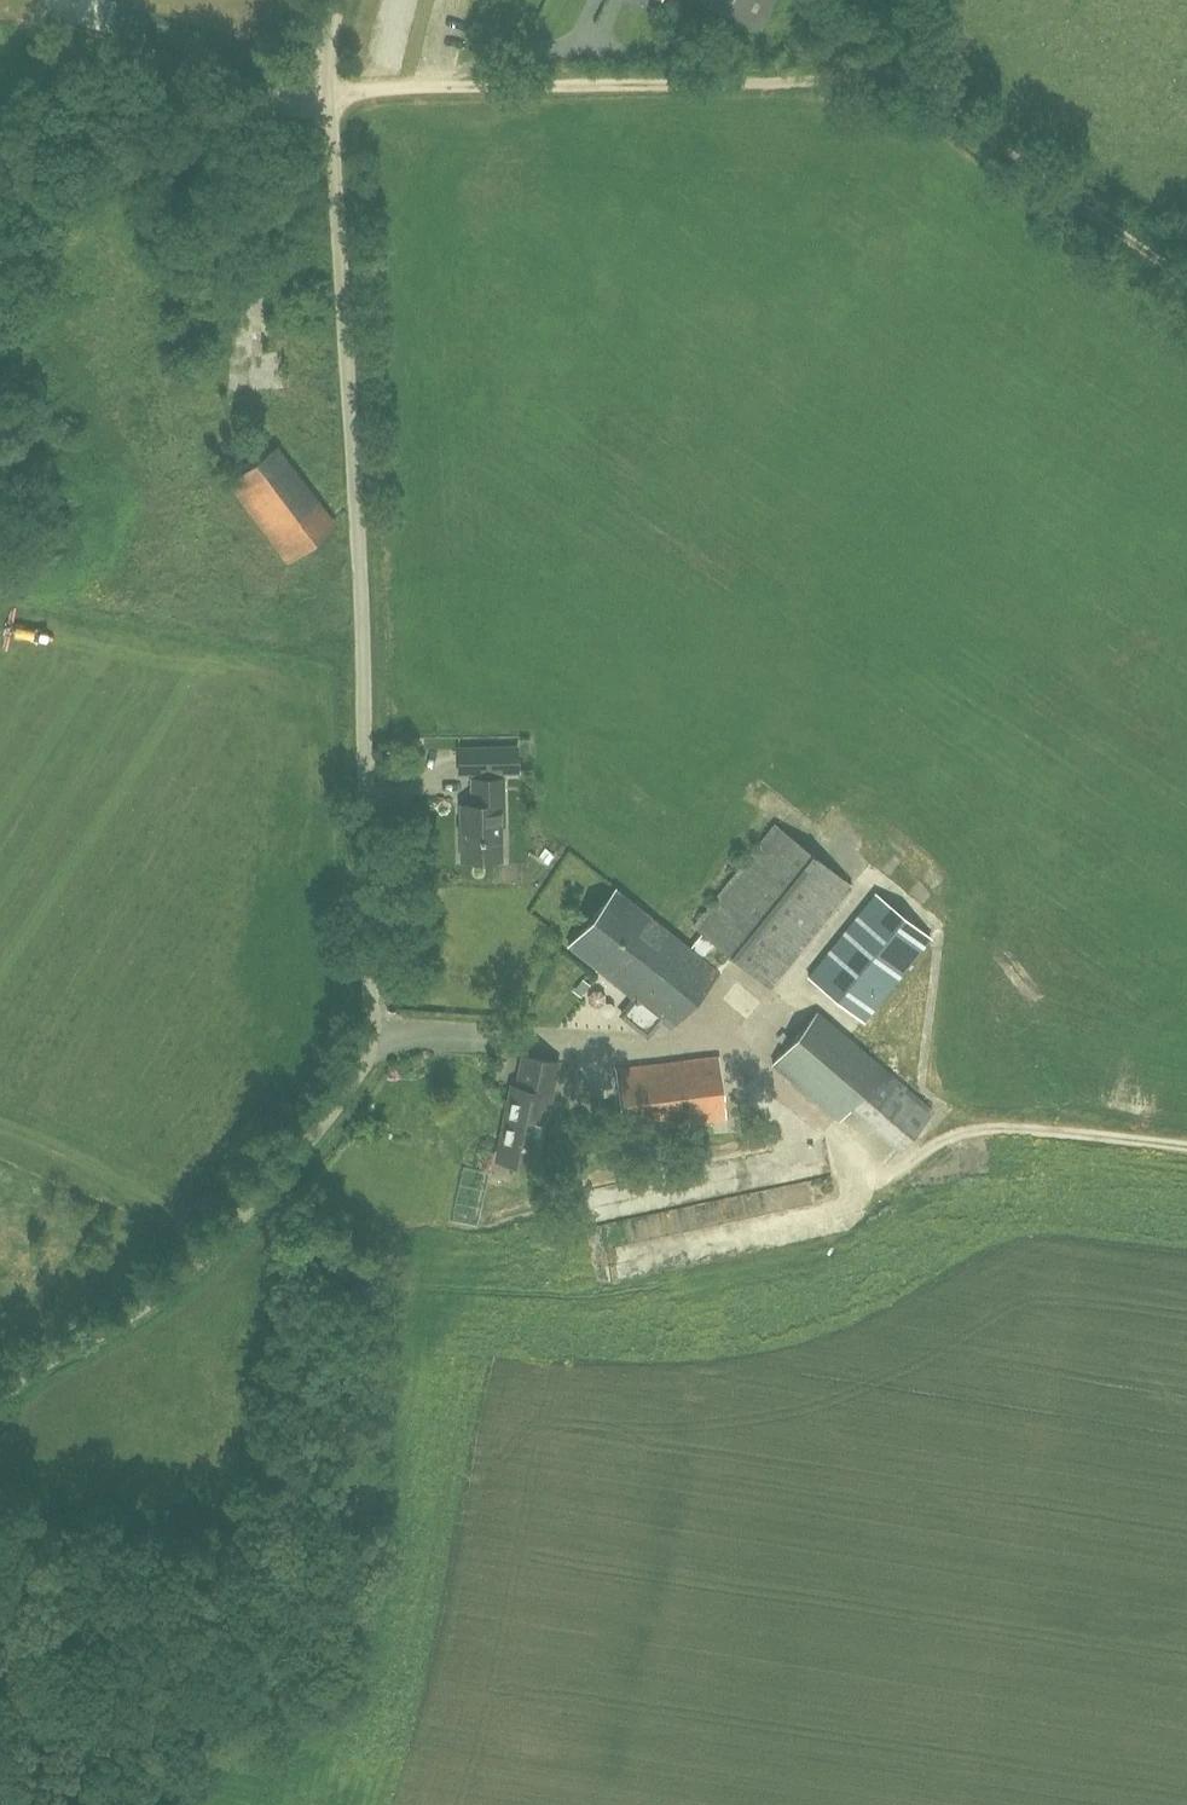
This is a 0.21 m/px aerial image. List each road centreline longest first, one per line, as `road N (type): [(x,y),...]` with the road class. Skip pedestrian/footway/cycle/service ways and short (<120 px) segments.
road 1 (unclassified): [(0,1407),(234,1242),(358,1074),(374,1035),(329,59),(338,0)]
road 2 (track): [(932,75),(385,87),(330,96)]
road 3 (track): [(0,266),(108,174),(330,96)]
road 4 (track): [(1186,274),(1026,167),(932,75)]

